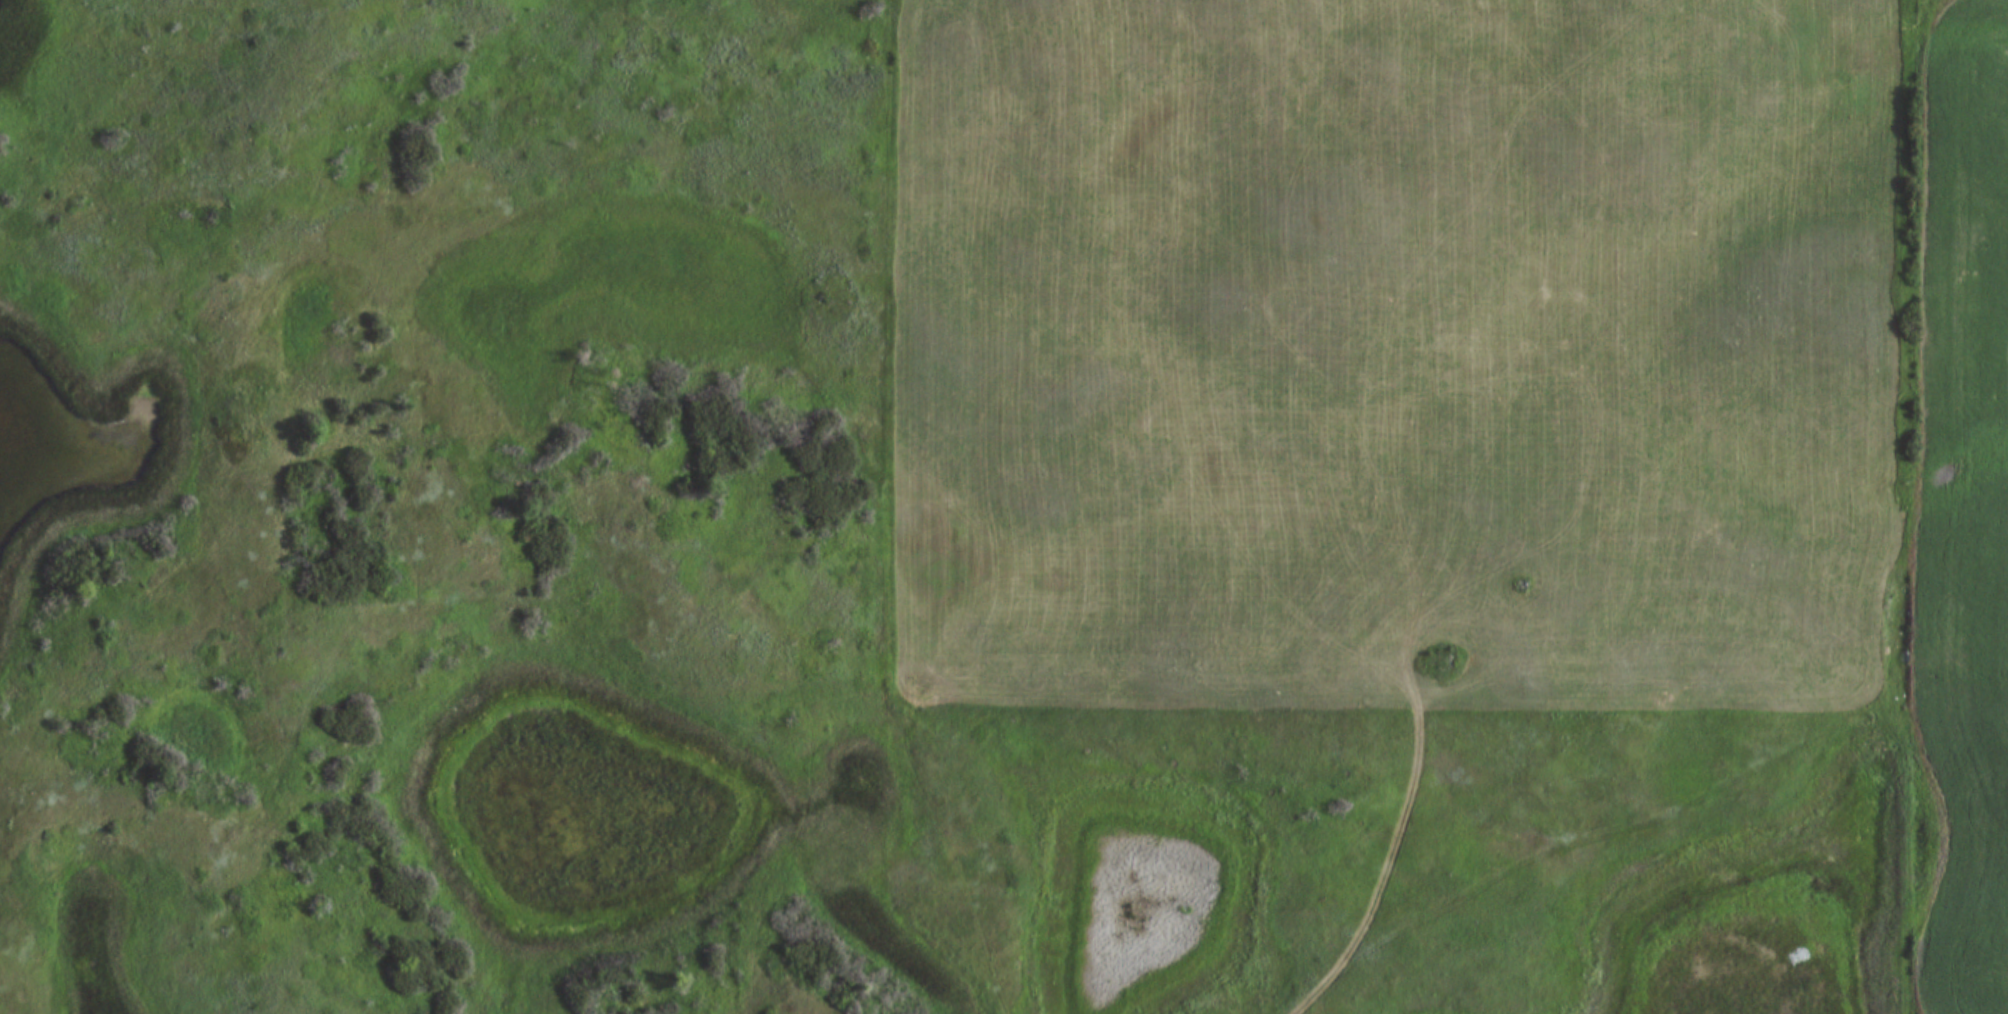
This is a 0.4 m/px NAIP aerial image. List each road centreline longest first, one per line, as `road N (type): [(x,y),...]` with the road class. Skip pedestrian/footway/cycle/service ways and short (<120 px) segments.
road 1 (track): [(1013,1013),(946,829),(889,708),(714,662),(558,604),(361,607),(259,807),(222,820),(67,794),(47,800),(0,876)]

